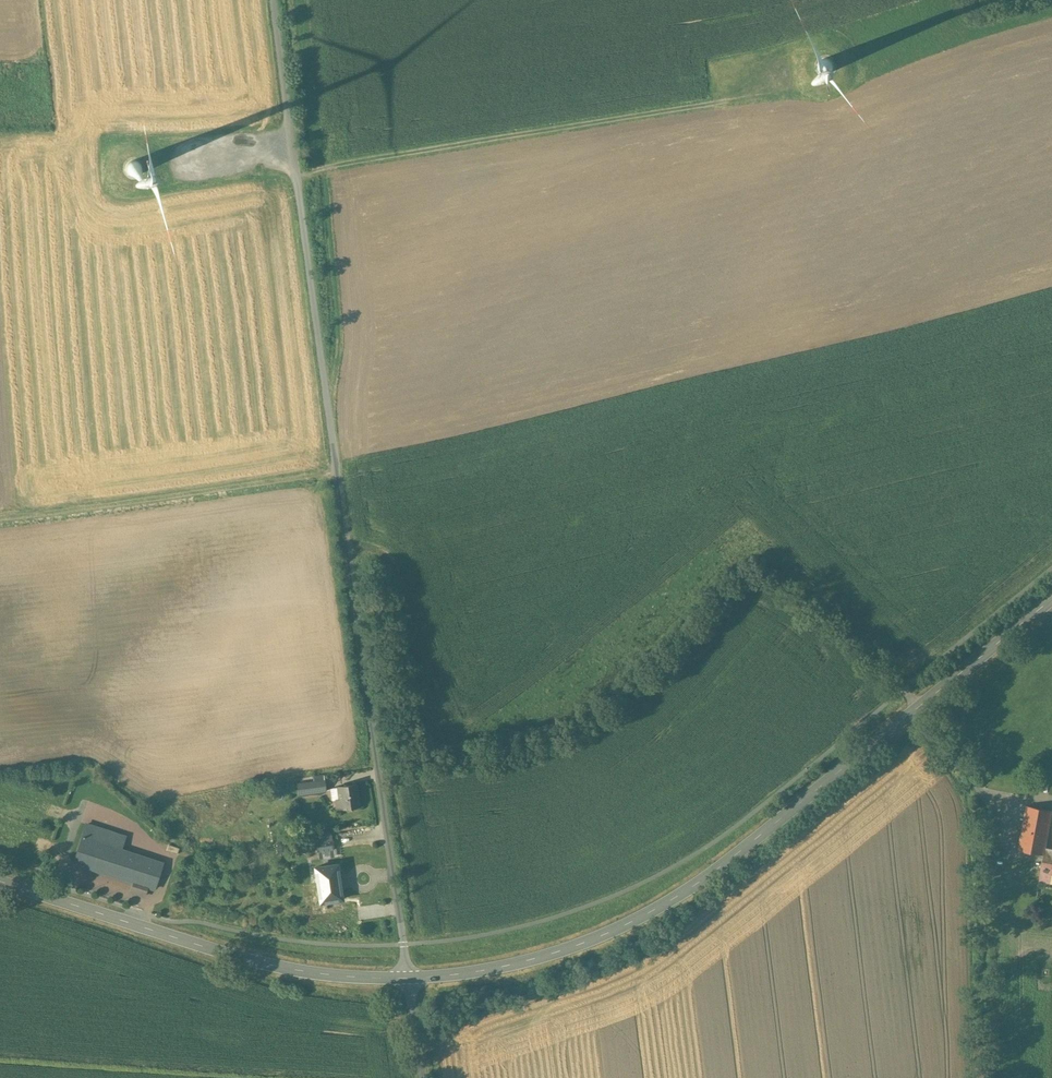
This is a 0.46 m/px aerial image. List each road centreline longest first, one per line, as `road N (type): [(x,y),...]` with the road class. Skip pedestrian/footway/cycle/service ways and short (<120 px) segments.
road 1 (residential): [(406,977),(274,0)]
road 2 (tertiary): [(406,977),(485,970),(557,952),(684,892),(1051,597)]
road 3 (tertiary): [(0,880),(283,968),(406,977)]

